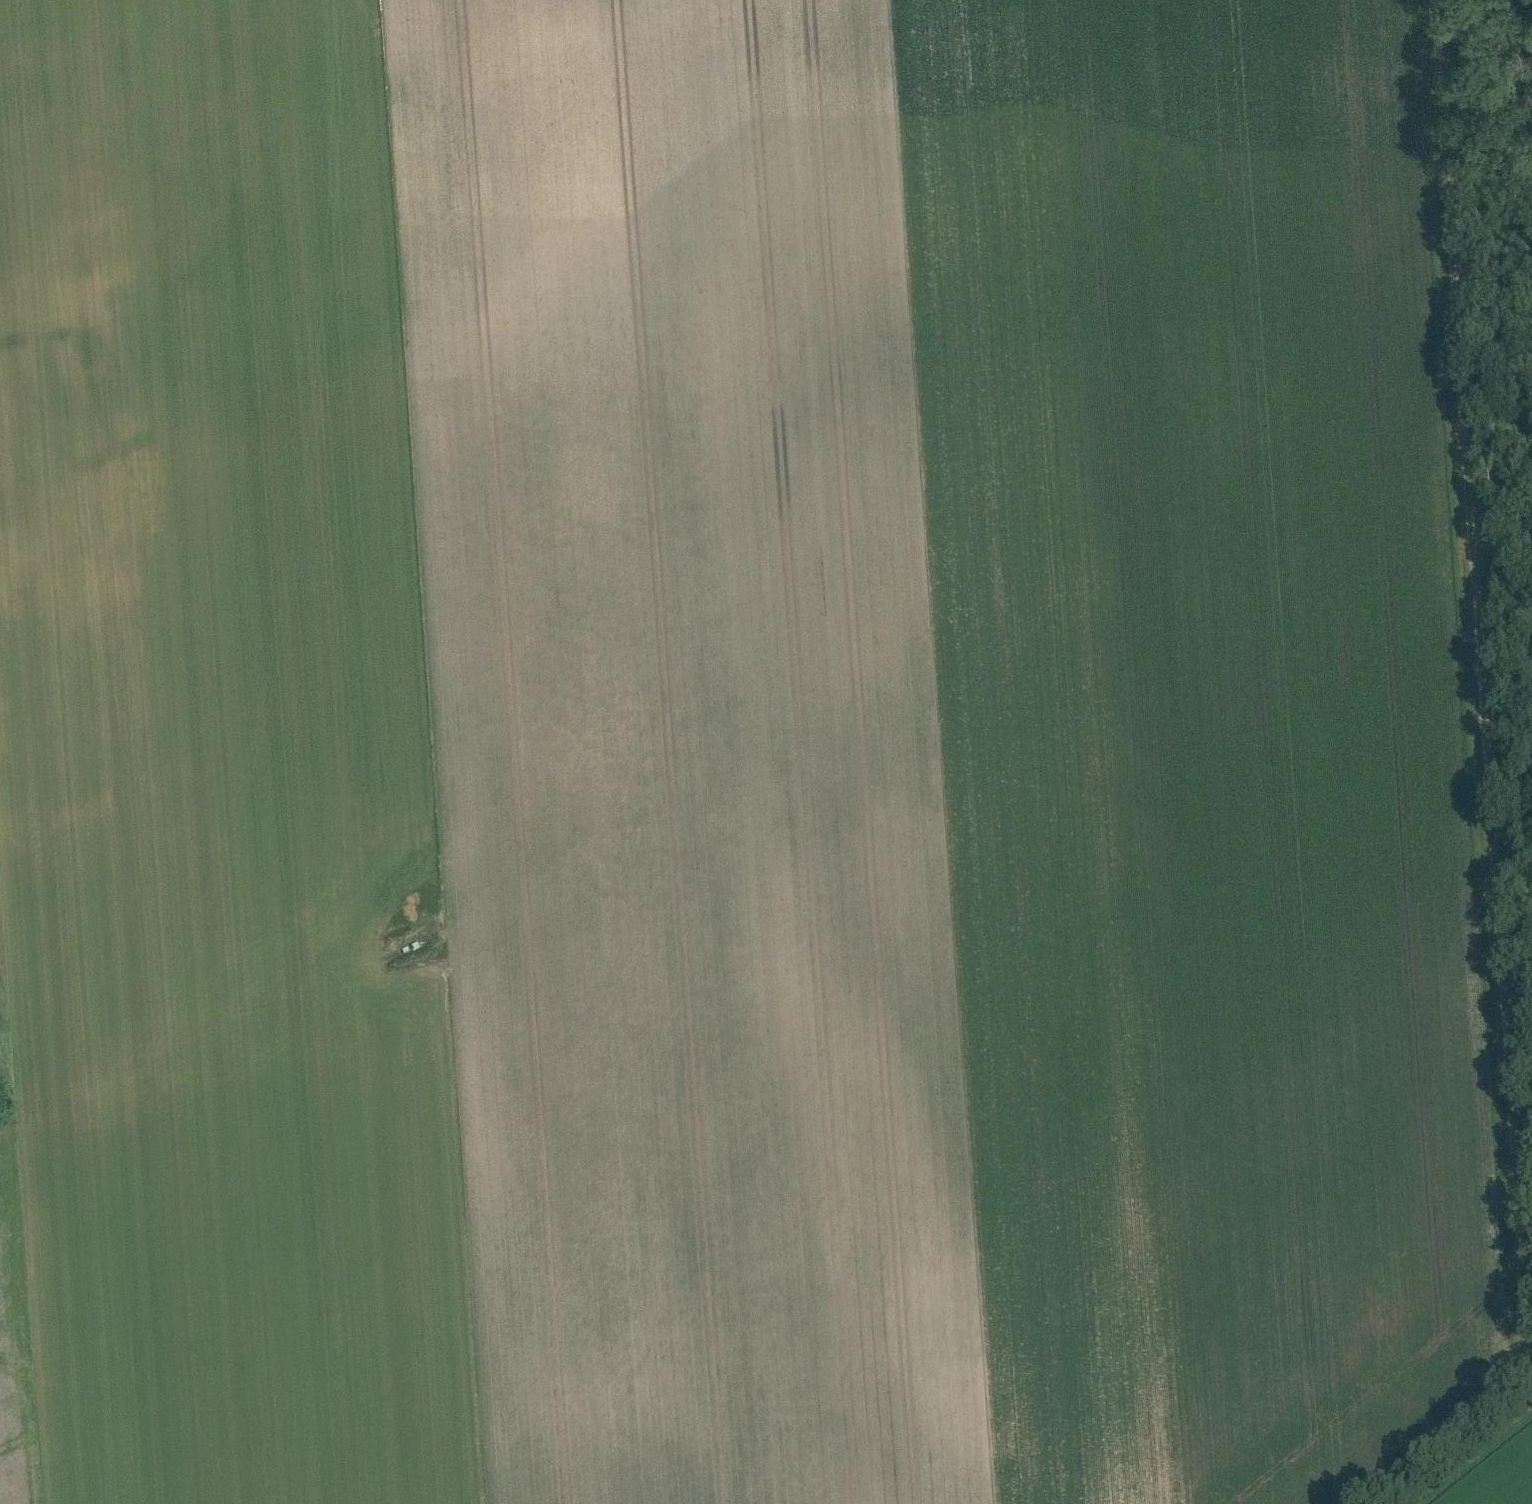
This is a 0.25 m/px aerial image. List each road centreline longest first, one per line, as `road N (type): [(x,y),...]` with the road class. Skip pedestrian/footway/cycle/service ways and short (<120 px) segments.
road 1 (track): [(1432,0),(1529,1365)]
road 2 (track): [(1529,1365),(1354,1503)]

